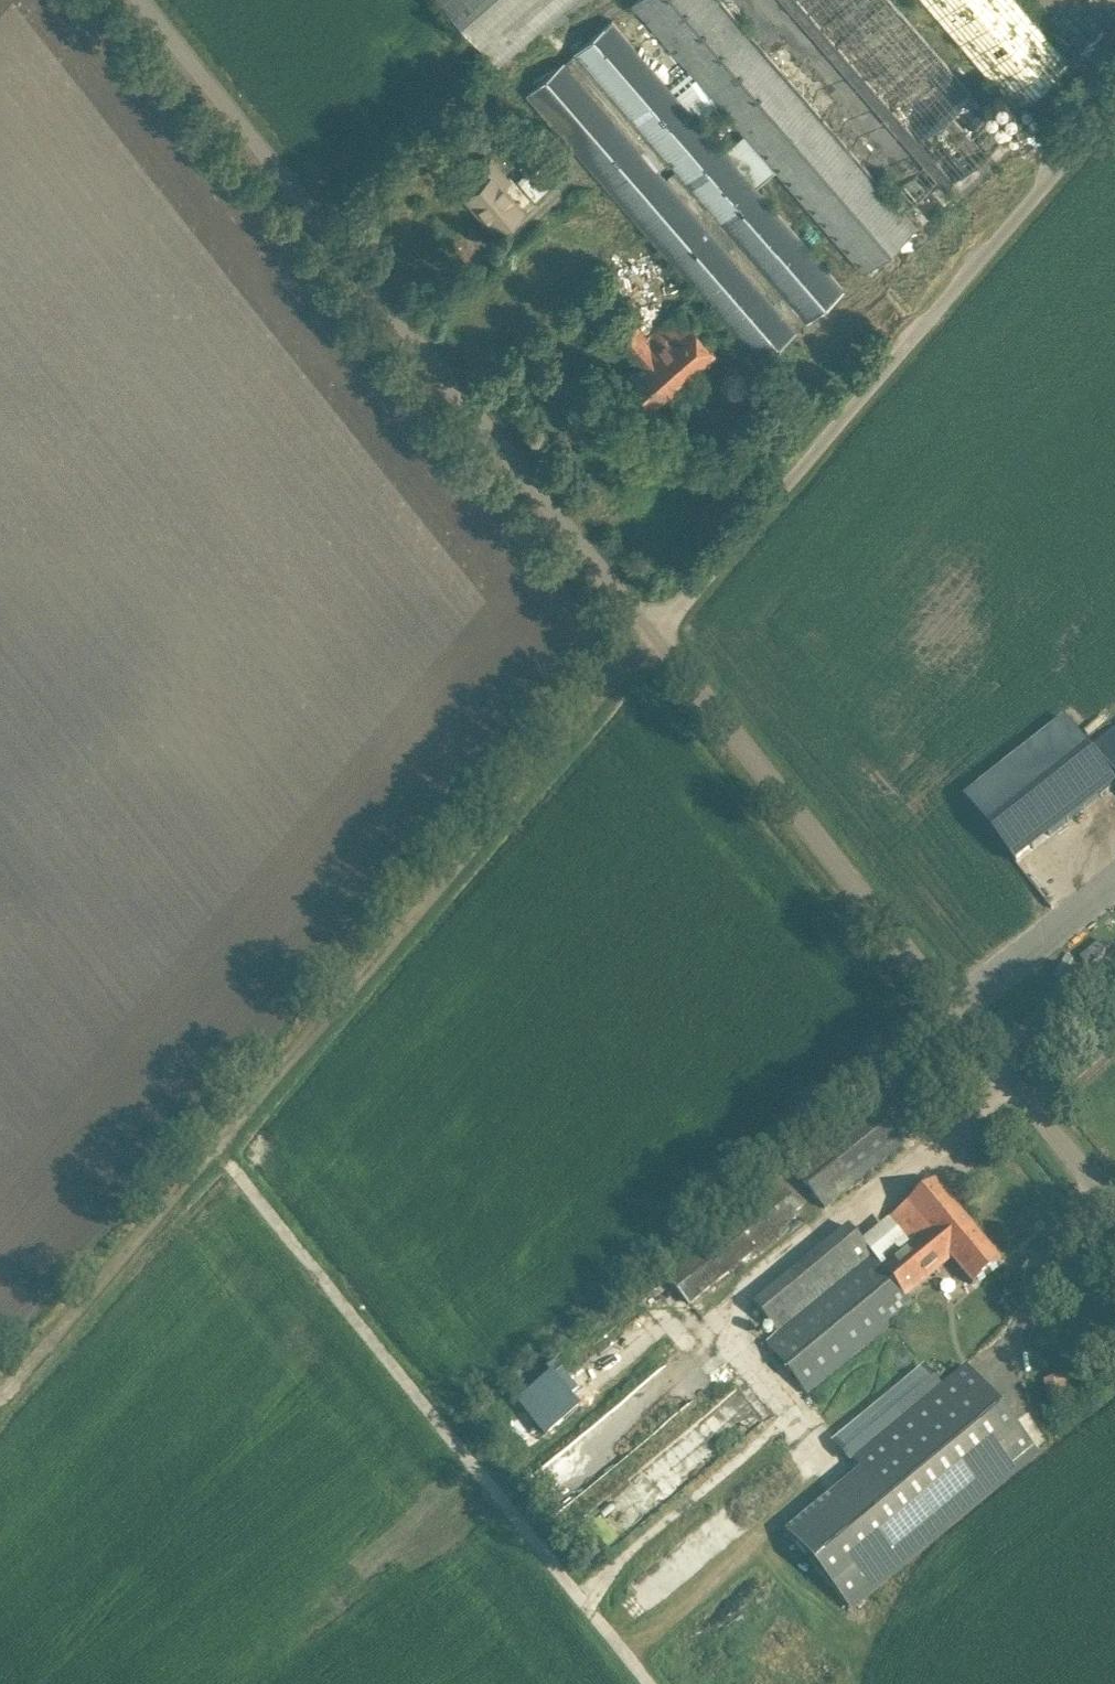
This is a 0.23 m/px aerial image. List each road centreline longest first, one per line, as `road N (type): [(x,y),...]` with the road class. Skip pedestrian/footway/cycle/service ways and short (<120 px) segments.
road 1 (track): [(0,1403),(646,635)]
road 2 (tertiary): [(646,635),(142,0)]
road 3 (tertiary): [(1114,1214),(646,635)]
road 4 (unclassified): [(646,635),(1114,101)]
road 5 (track): [(647,1683),(220,1149)]

